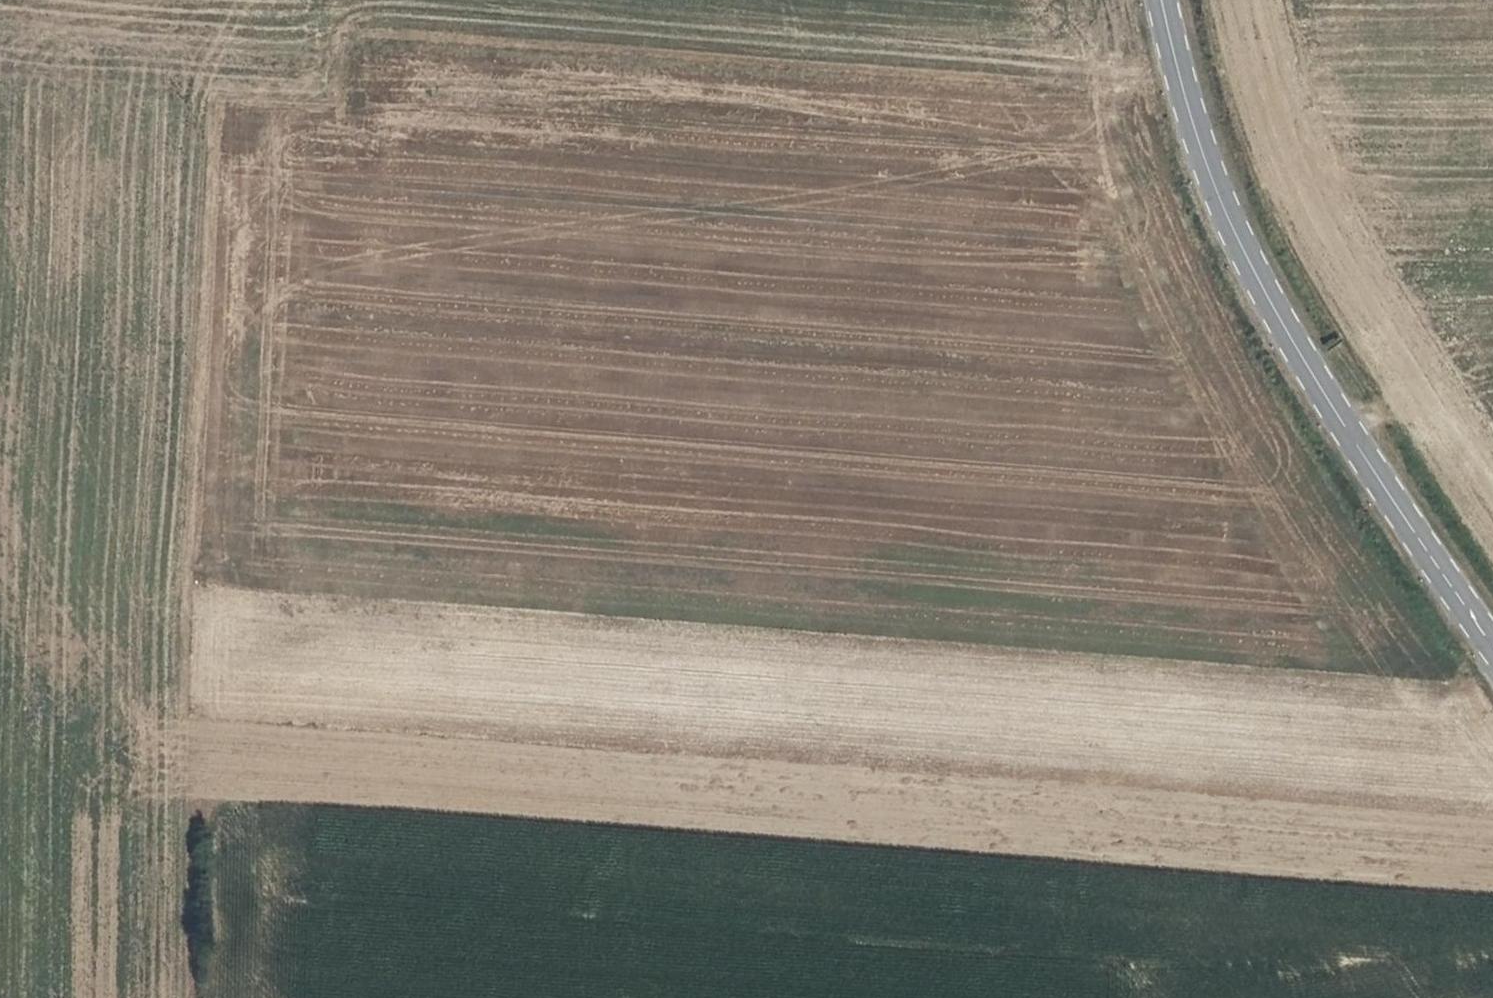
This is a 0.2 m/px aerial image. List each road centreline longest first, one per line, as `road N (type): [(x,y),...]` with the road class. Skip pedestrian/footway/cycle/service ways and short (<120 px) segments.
road 1 (tertiary): [(1492,624),(1341,413),(1215,160),(1179,0)]

